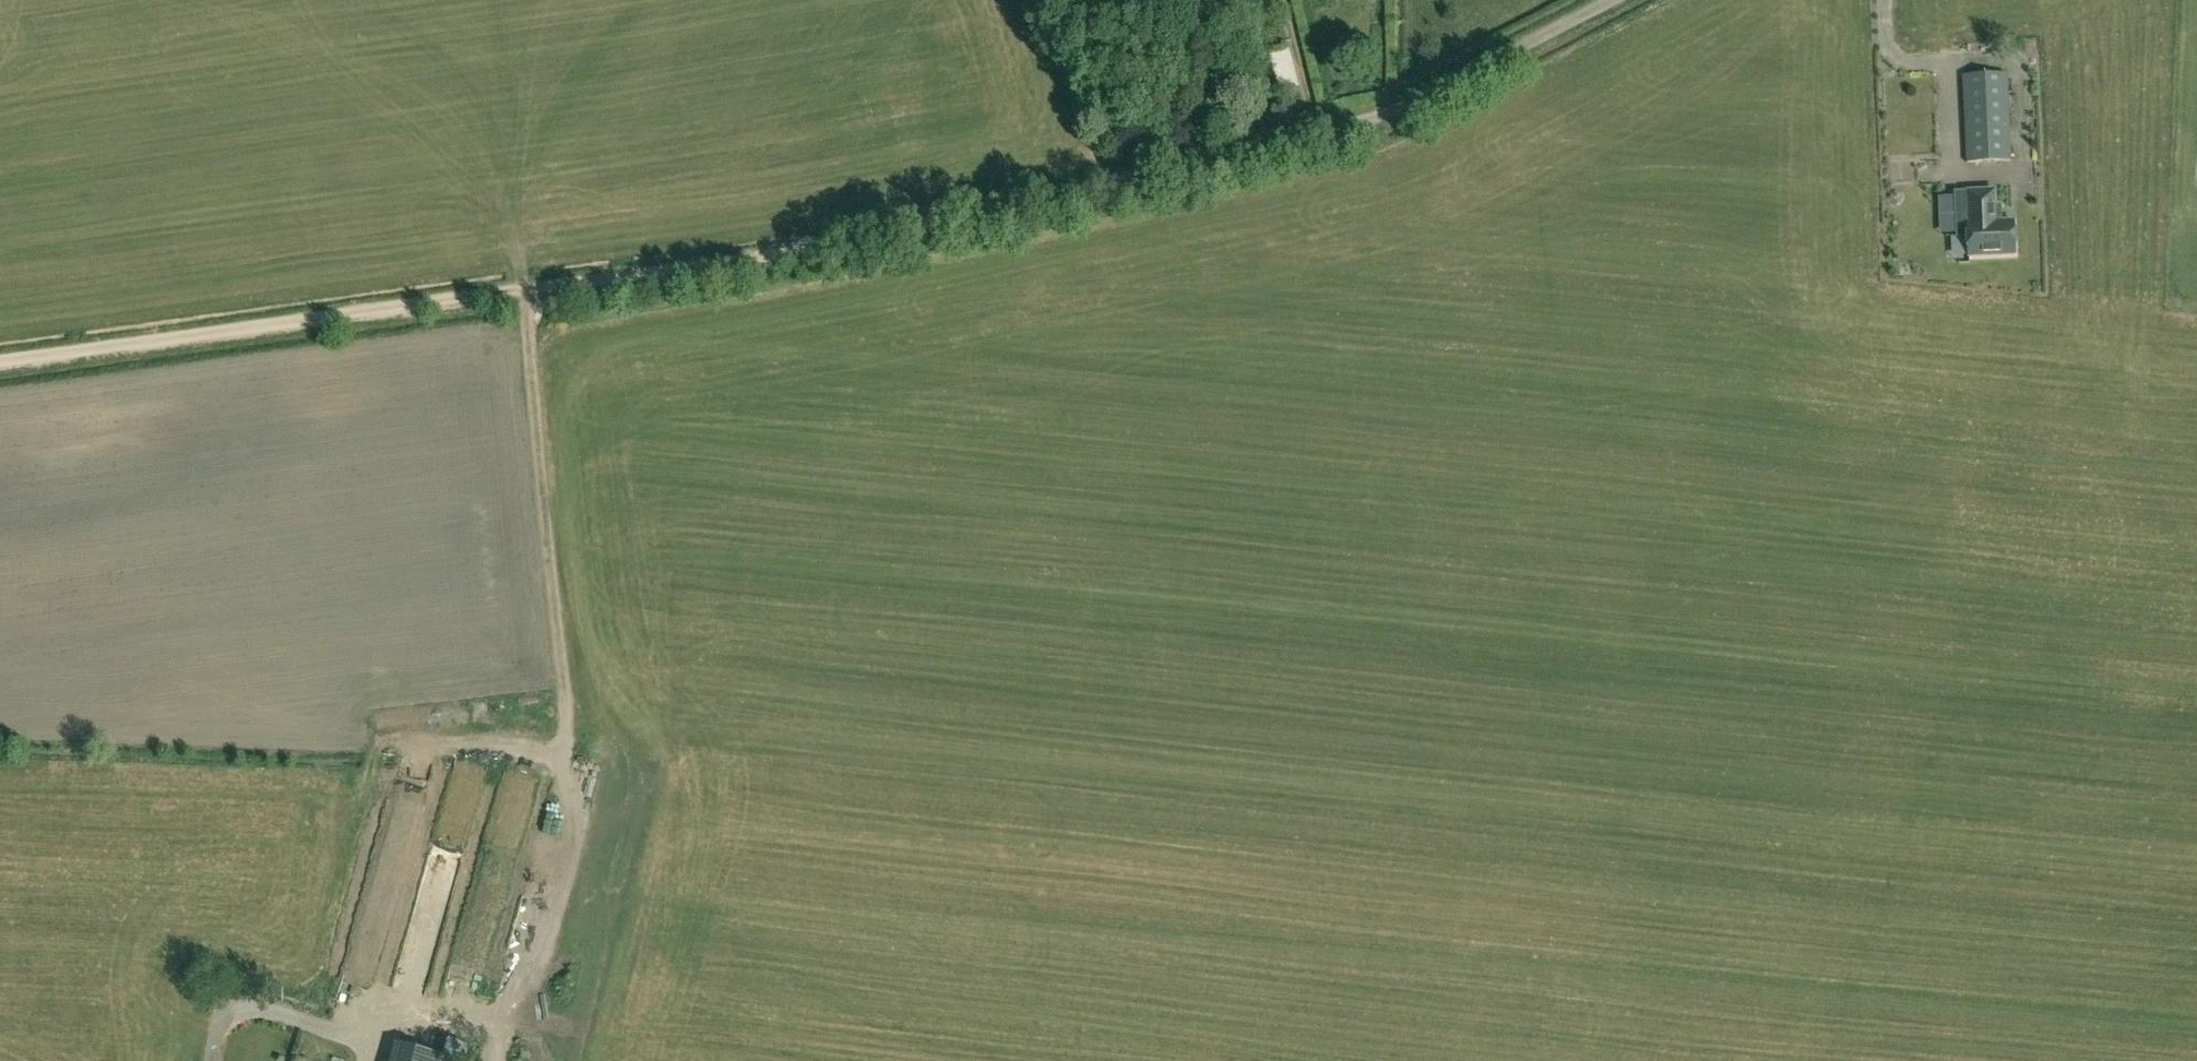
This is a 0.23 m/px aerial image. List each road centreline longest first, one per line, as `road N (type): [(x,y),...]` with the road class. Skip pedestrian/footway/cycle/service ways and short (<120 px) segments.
road 1 (track): [(0,363),(781,254),(1296,141)]
road 2 (unclassified): [(1296,141),(1379,119),(1611,0)]

